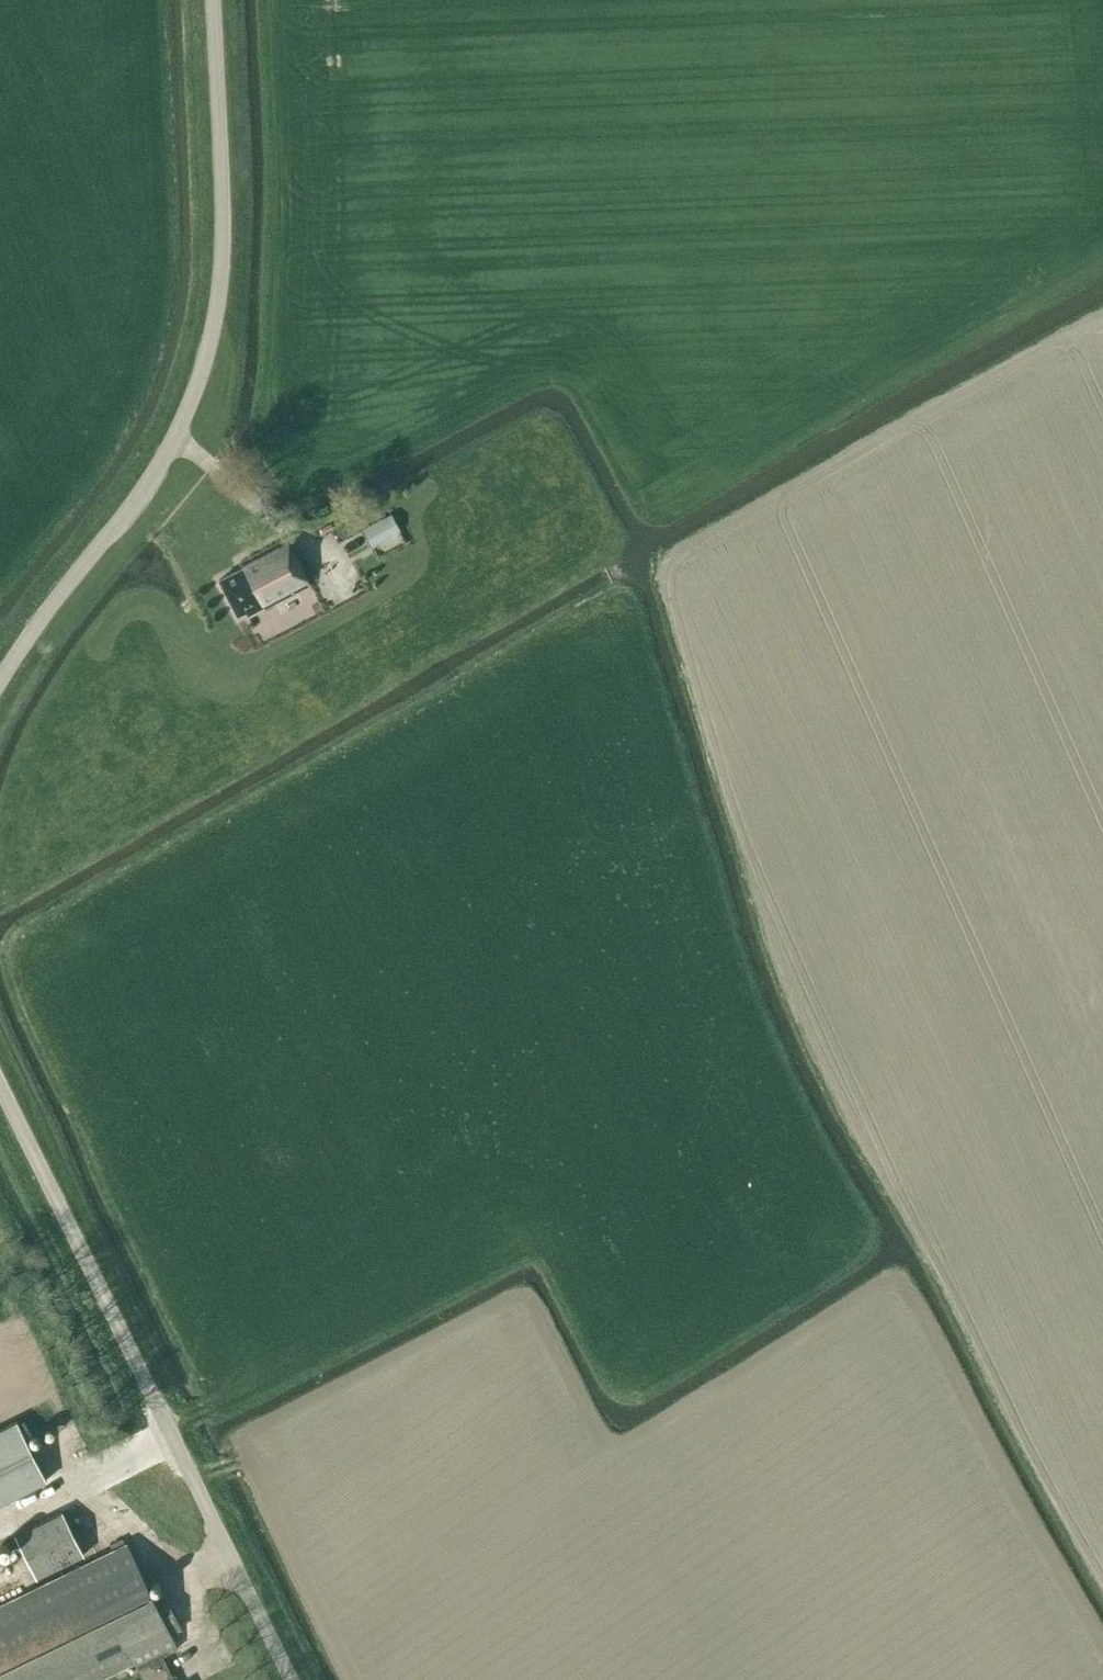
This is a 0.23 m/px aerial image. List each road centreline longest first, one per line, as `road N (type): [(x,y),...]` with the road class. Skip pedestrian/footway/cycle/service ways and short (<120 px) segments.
road 1 (unclassified): [(0,676),(144,493),(209,359),(226,224),(216,0)]
road 2 (unclassified): [(291,1679),(0,1087)]

